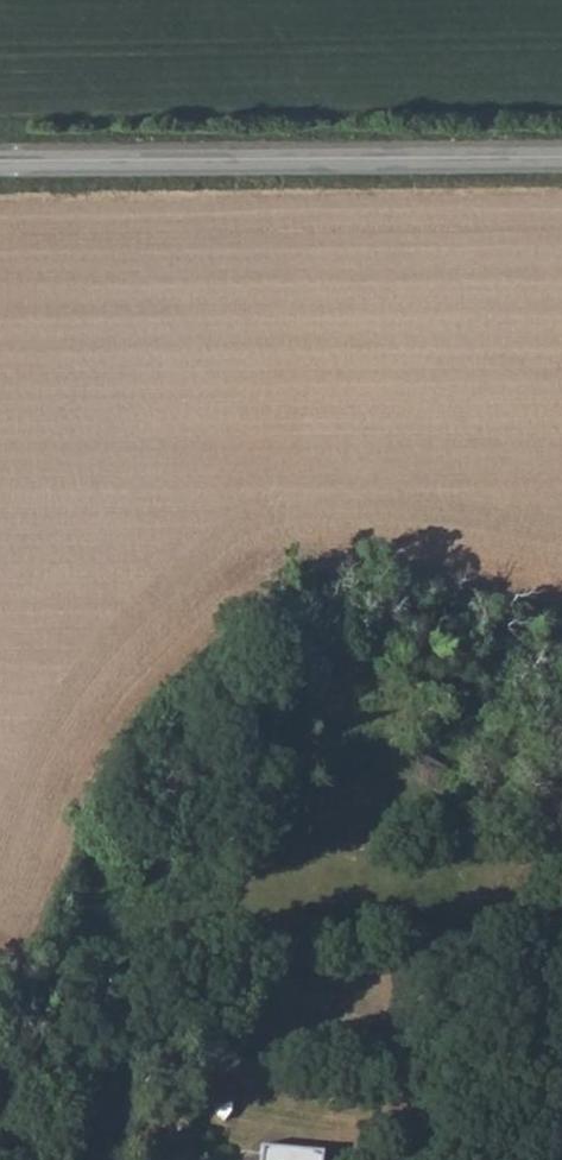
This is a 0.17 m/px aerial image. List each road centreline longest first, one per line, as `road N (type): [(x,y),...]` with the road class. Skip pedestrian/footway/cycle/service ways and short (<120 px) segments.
road 1 (secondary): [(0,161),(561,156)]

